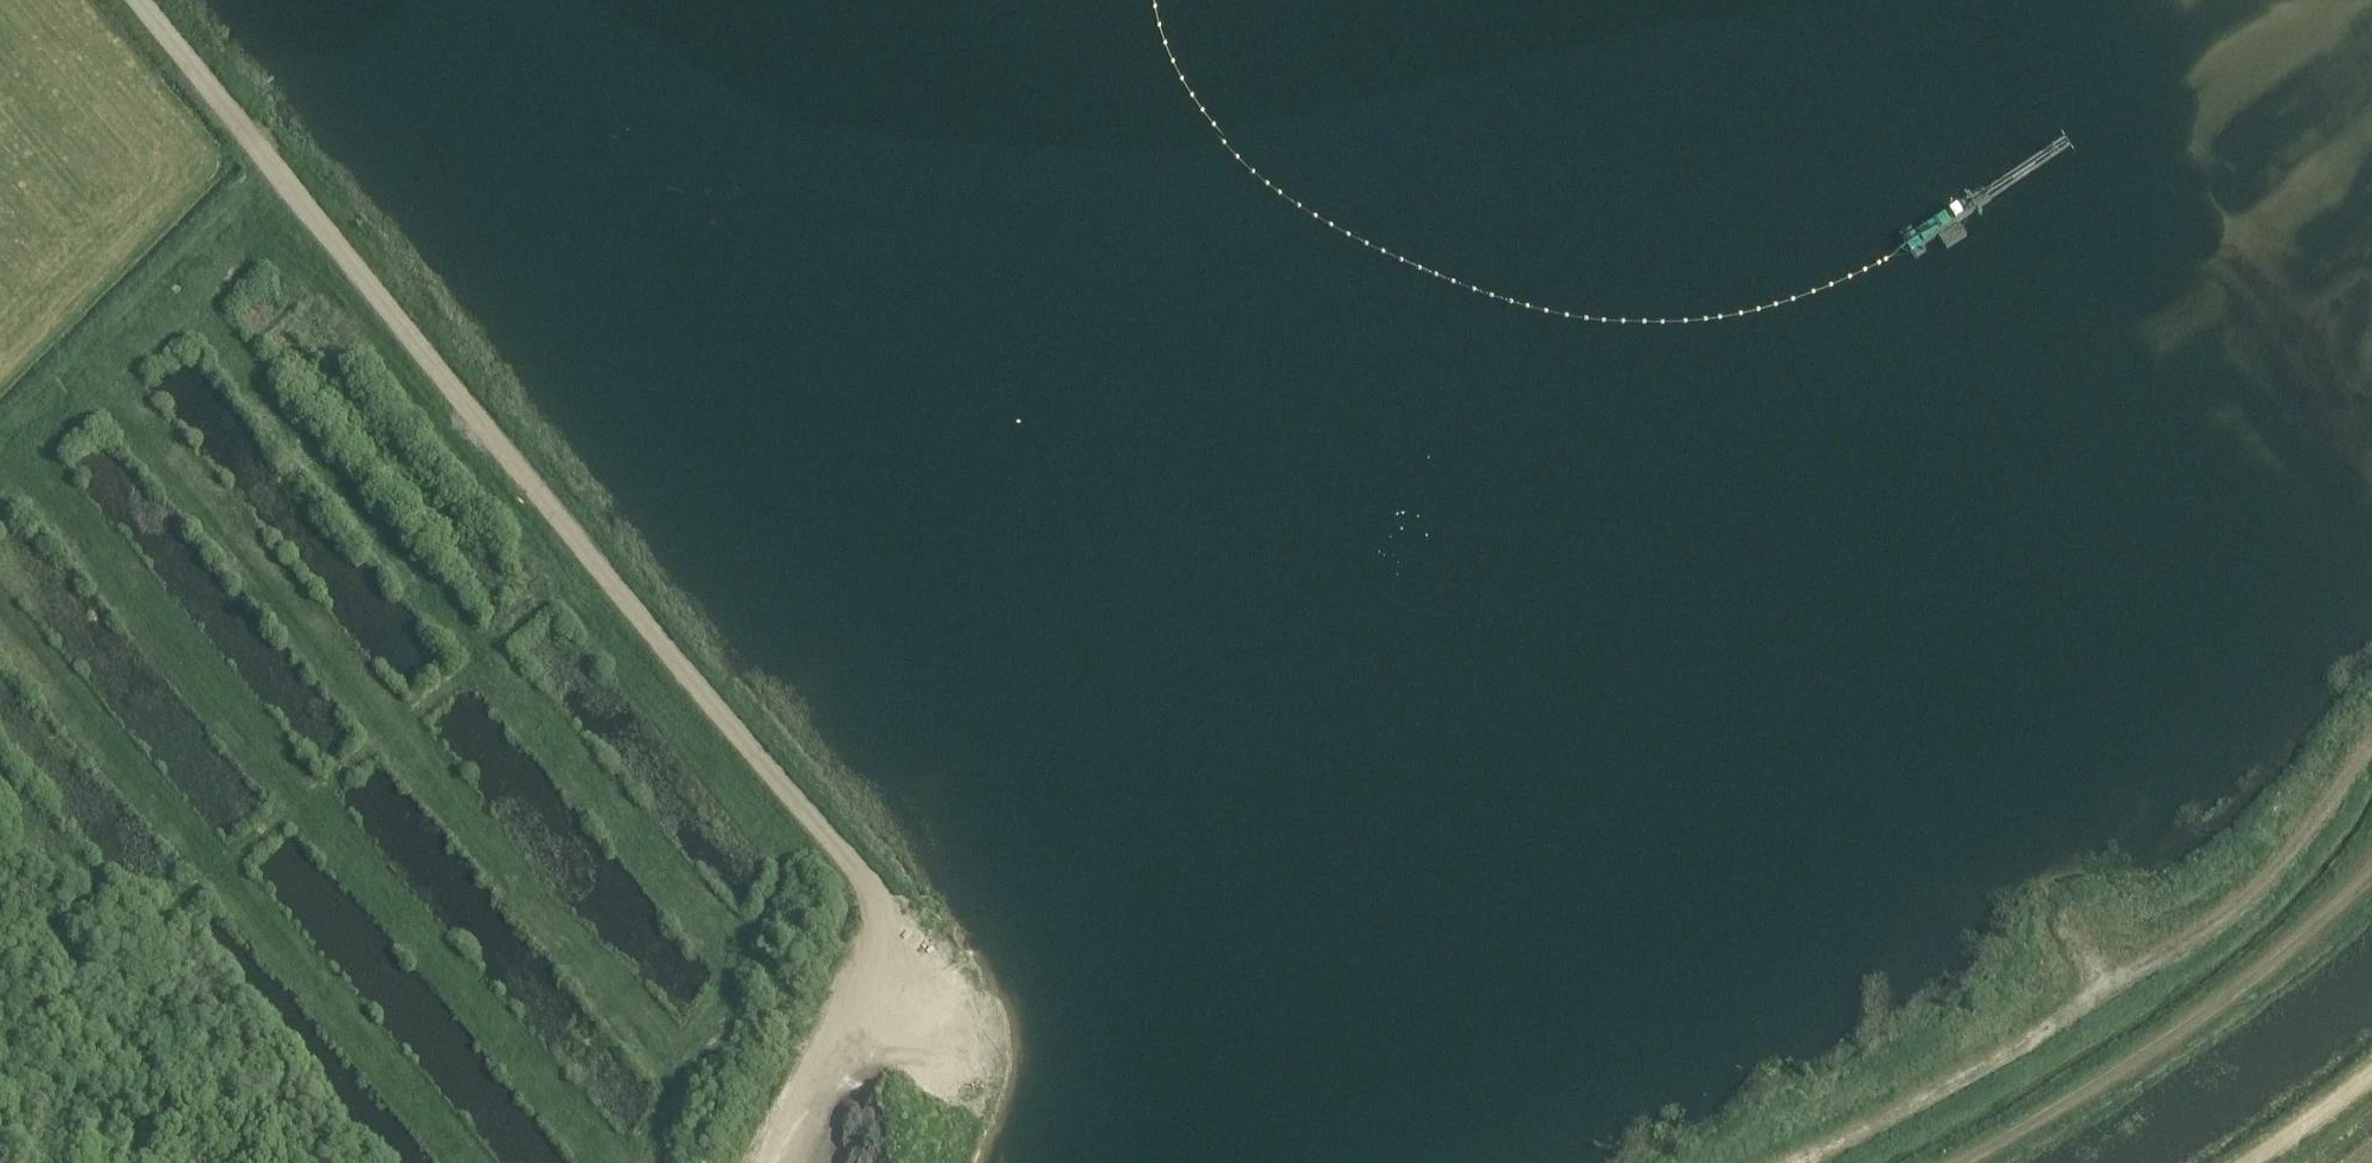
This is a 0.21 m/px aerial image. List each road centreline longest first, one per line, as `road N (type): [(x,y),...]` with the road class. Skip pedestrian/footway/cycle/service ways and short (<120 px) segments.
road 1 (track): [(136,0),(873,896),(876,924),(851,968)]
road 2 (track): [(2246,1162),(2371,1071)]

